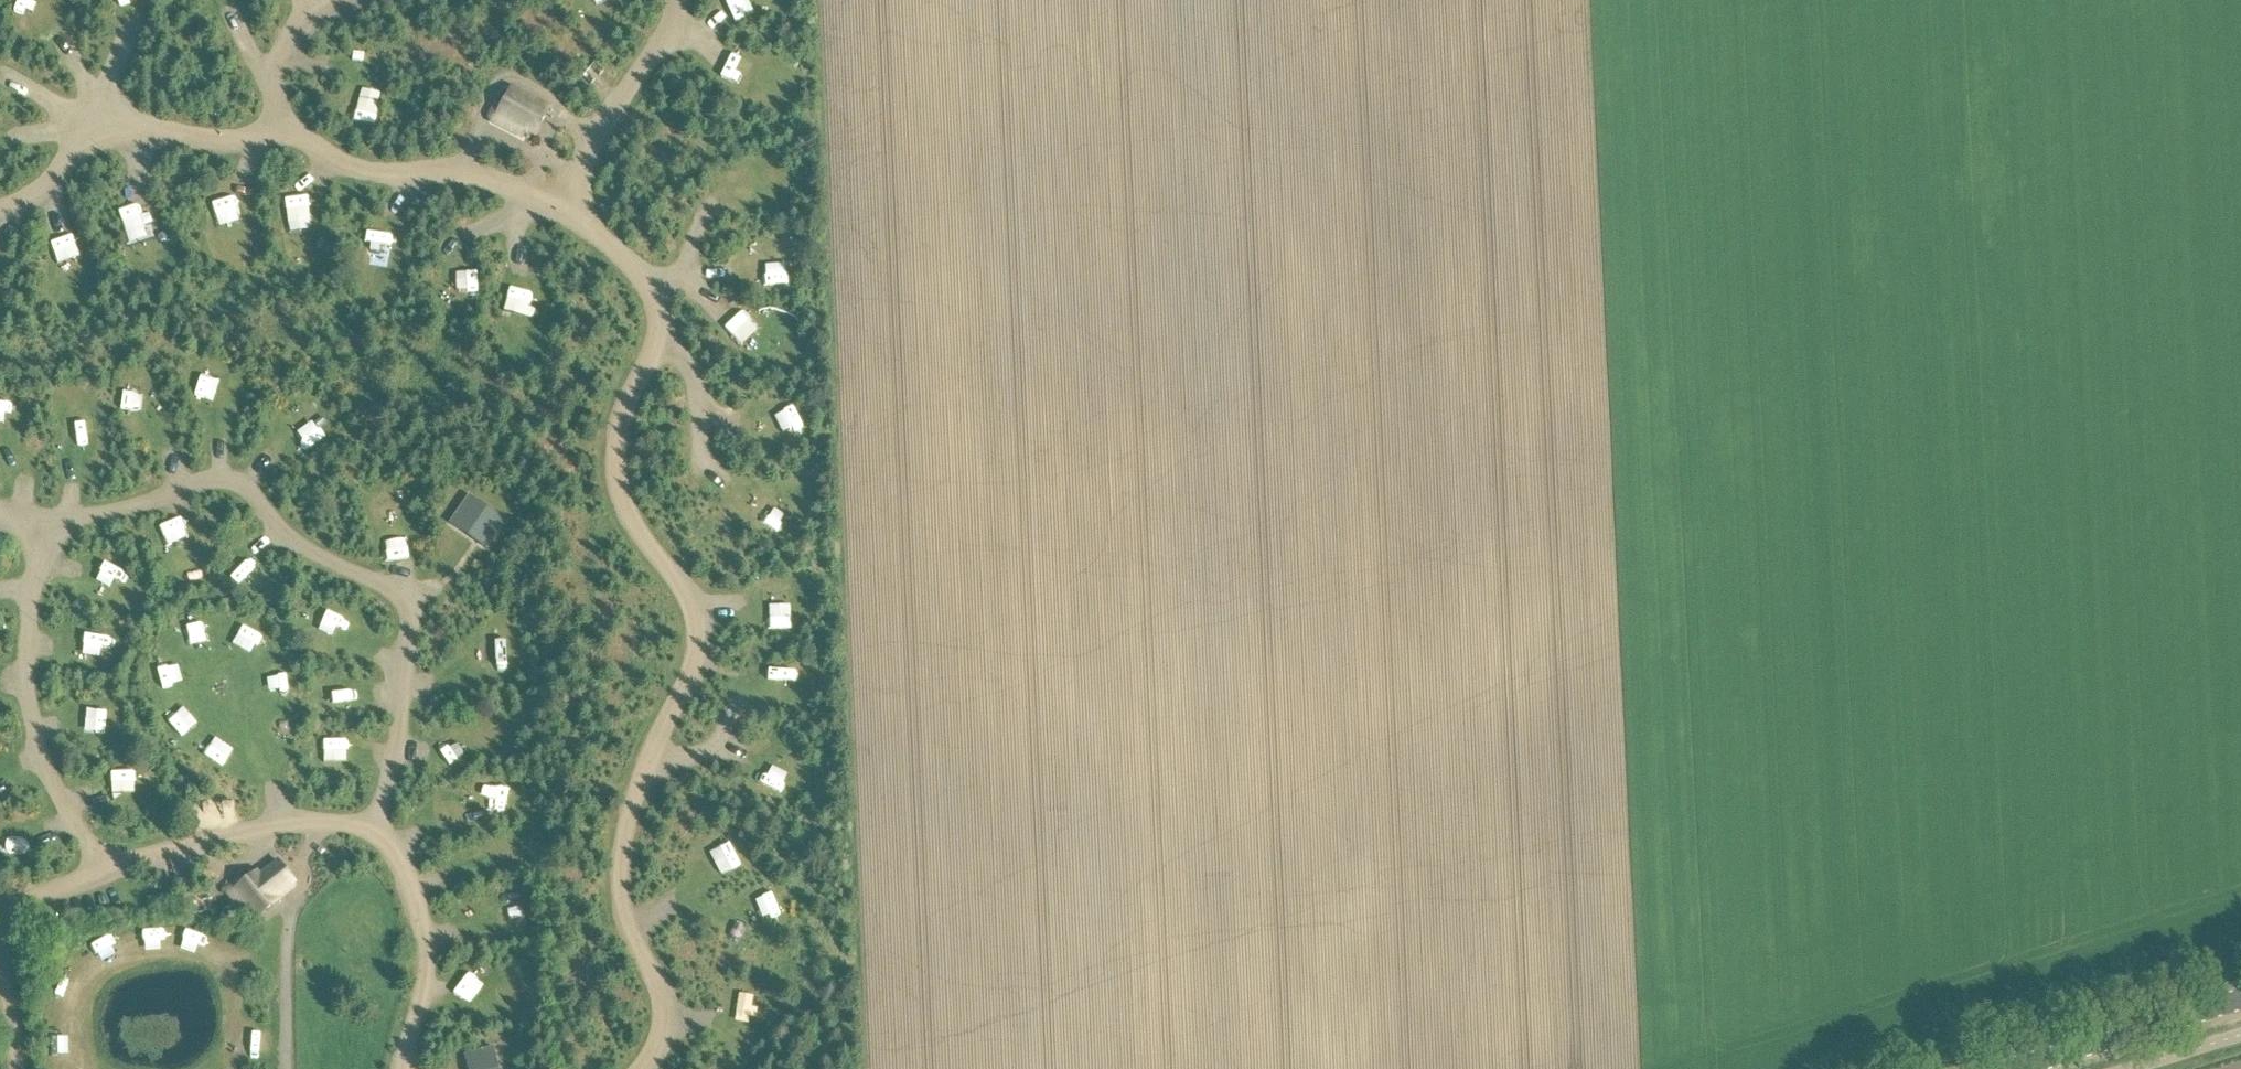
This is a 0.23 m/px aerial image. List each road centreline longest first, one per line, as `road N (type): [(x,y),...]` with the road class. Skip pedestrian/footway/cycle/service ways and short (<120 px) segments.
road 1 (tertiary): [(2013,1068),(2240,1000)]

